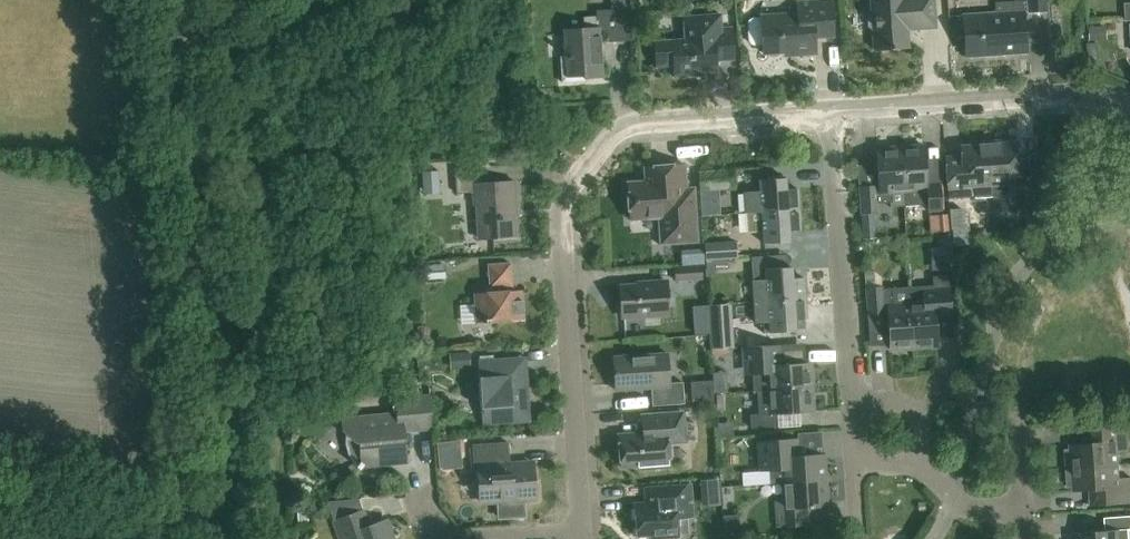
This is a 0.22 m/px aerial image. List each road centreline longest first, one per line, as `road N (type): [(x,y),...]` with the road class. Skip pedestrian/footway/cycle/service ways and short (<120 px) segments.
road 1 (residential): [(584,532),(563,236),(570,197),(617,134),(635,125),(832,109)]
road 2 (residential): [(855,431),(832,109)]
road 3 (residential): [(1129,107),(1076,96),(832,109)]
road 4 (residential): [(1025,509),(971,508),(912,462)]
road 5 (residential): [(912,462),(922,433),(905,406),(870,408),(855,431)]

